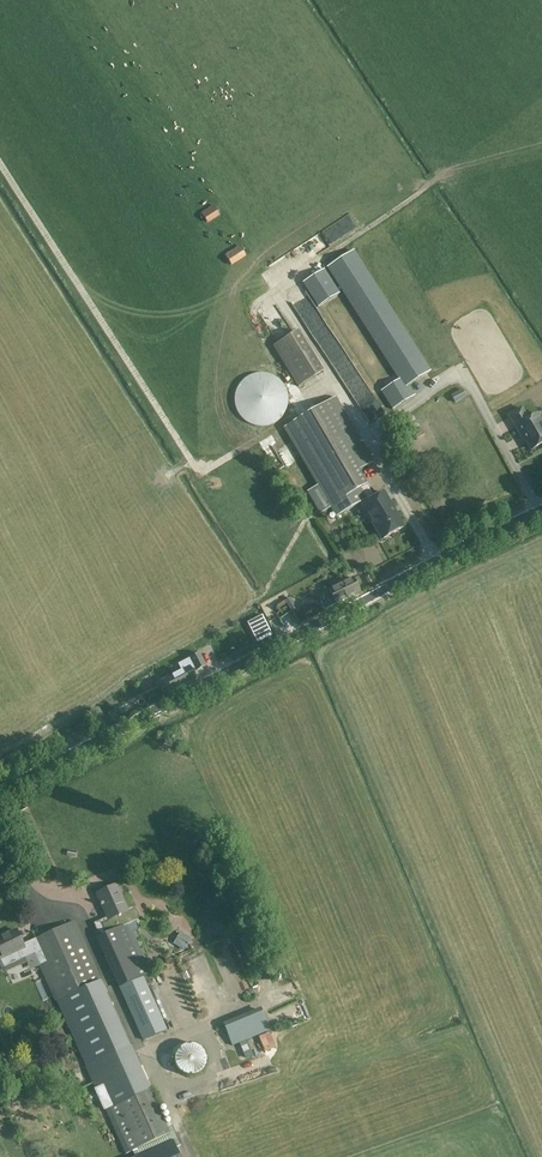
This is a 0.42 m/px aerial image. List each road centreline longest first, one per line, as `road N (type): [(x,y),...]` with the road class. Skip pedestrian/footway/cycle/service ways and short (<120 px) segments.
road 1 (tertiary): [(0,792),(541,510)]

